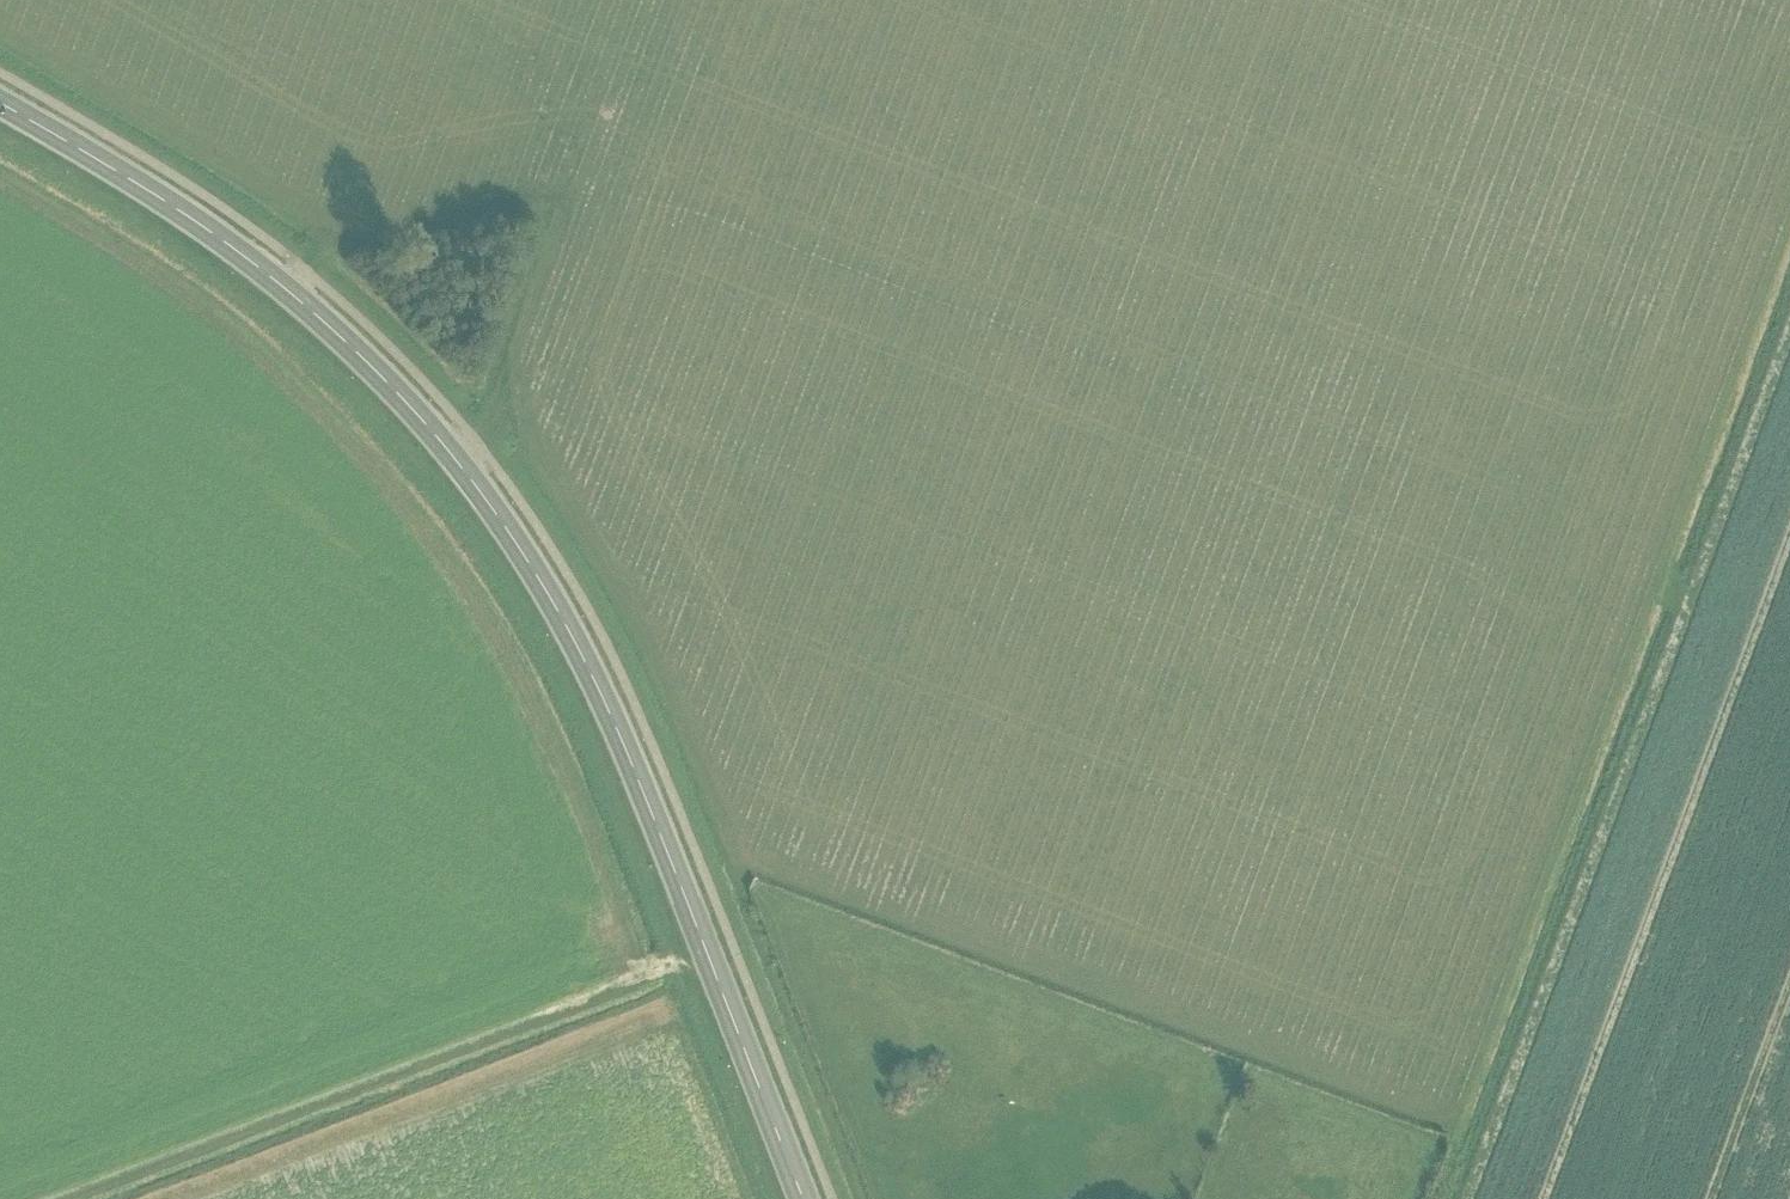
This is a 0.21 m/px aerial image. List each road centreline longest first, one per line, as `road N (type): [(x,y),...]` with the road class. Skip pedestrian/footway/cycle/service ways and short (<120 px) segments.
road 1 (secondary): [(807,1198),(563,621),(442,451),(346,349),(221,243),(0,115)]

